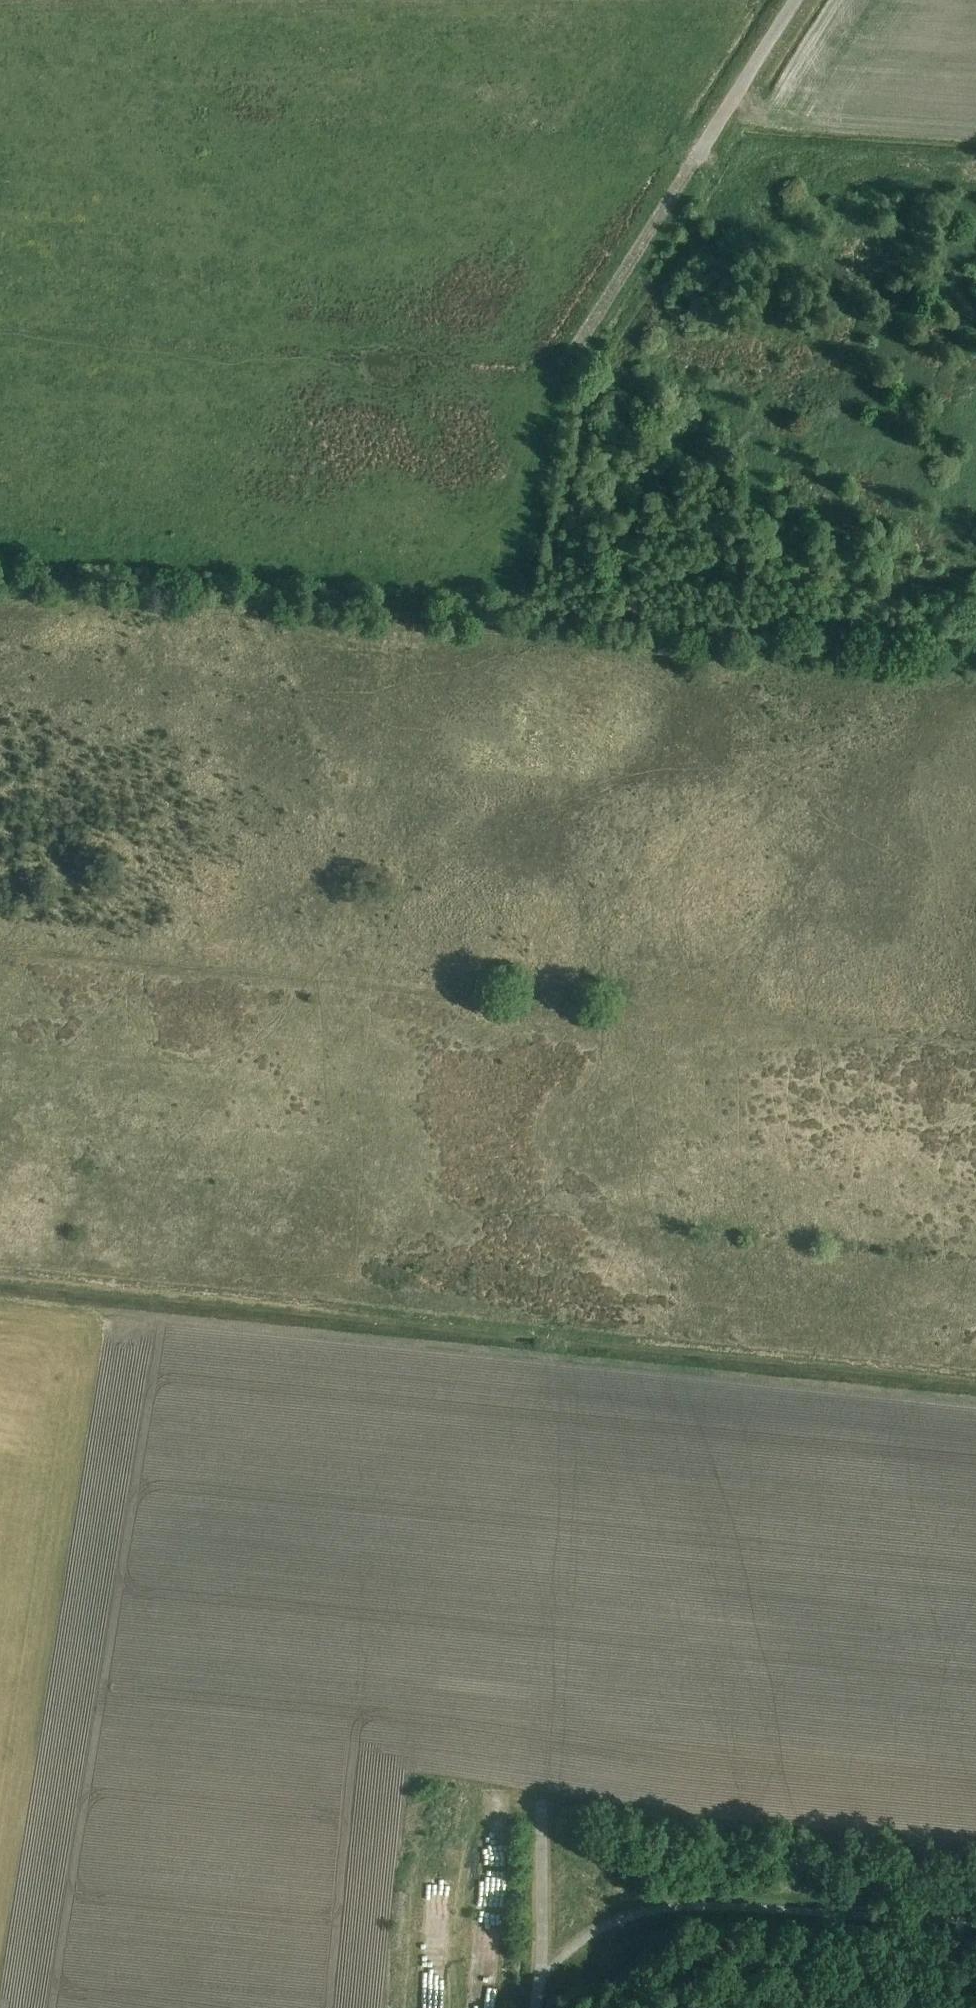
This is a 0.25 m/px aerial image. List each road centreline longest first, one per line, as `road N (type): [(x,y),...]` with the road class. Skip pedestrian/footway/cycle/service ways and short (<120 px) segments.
road 1 (unclassified): [(574,354),(795,0)]
road 2 (track): [(541,1800),(541,1976)]

